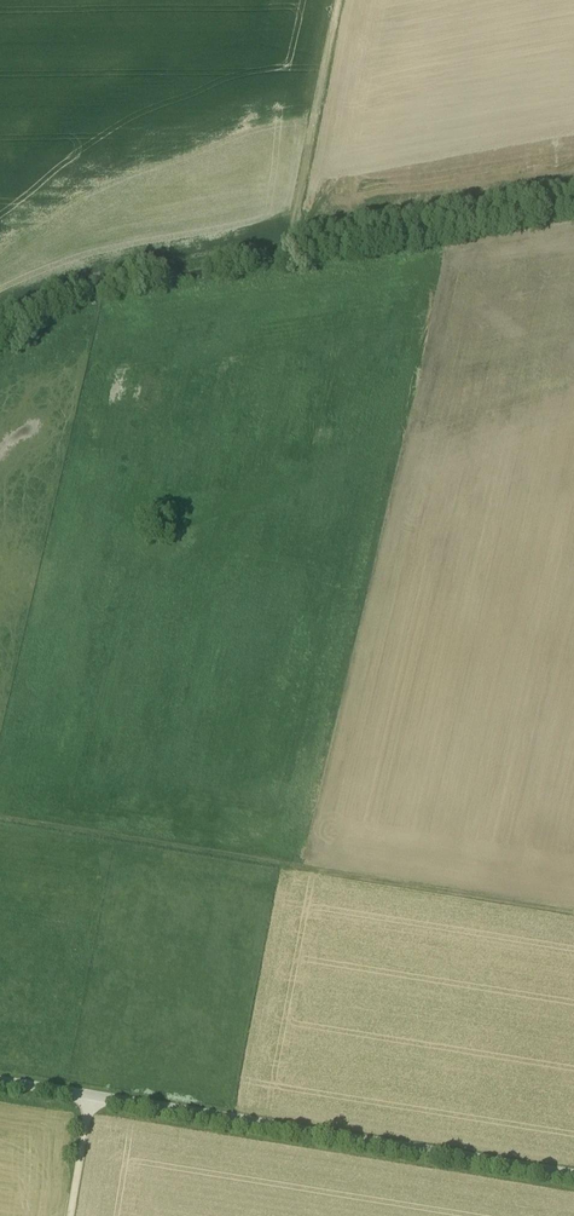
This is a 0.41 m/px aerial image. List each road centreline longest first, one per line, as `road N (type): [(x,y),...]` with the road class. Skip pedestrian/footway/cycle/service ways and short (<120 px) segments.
road 1 (residential): [(573,1177),(0,1083)]
road 2 (track): [(573,914),(0,822)]
road 3 (track): [(573,196),(296,243),(294,214),(342,0)]

